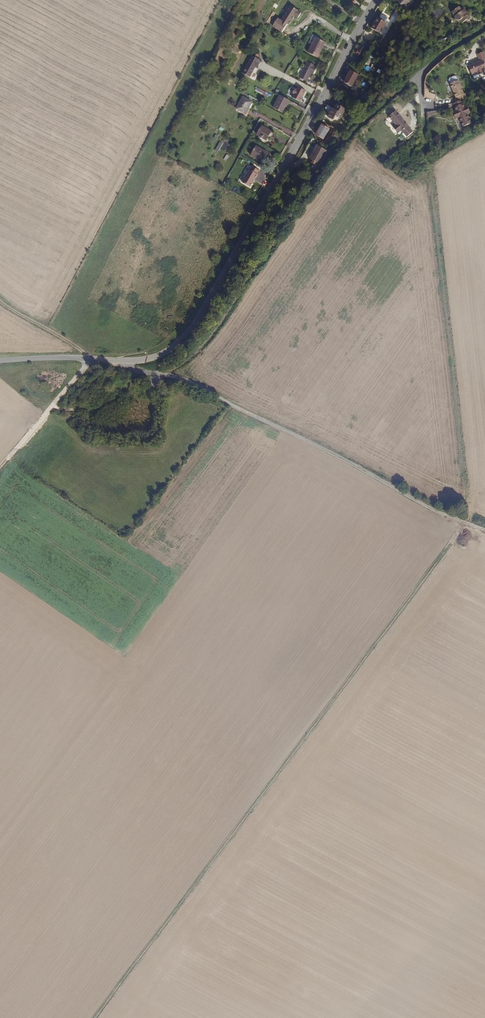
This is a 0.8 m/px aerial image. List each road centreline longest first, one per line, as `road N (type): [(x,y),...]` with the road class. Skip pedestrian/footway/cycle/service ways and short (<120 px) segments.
road 1 (track): [(423,111),(469,513),(95,1017)]
road 2 (track): [(121,361),(200,386),(484,530)]
road 3 (unclassified): [(259,211),(190,329),(165,353),(133,361),(0,360)]
road 4 (track): [(0,301),(89,359),(0,469)]
road 5 (residential): [(379,0),(259,211)]

